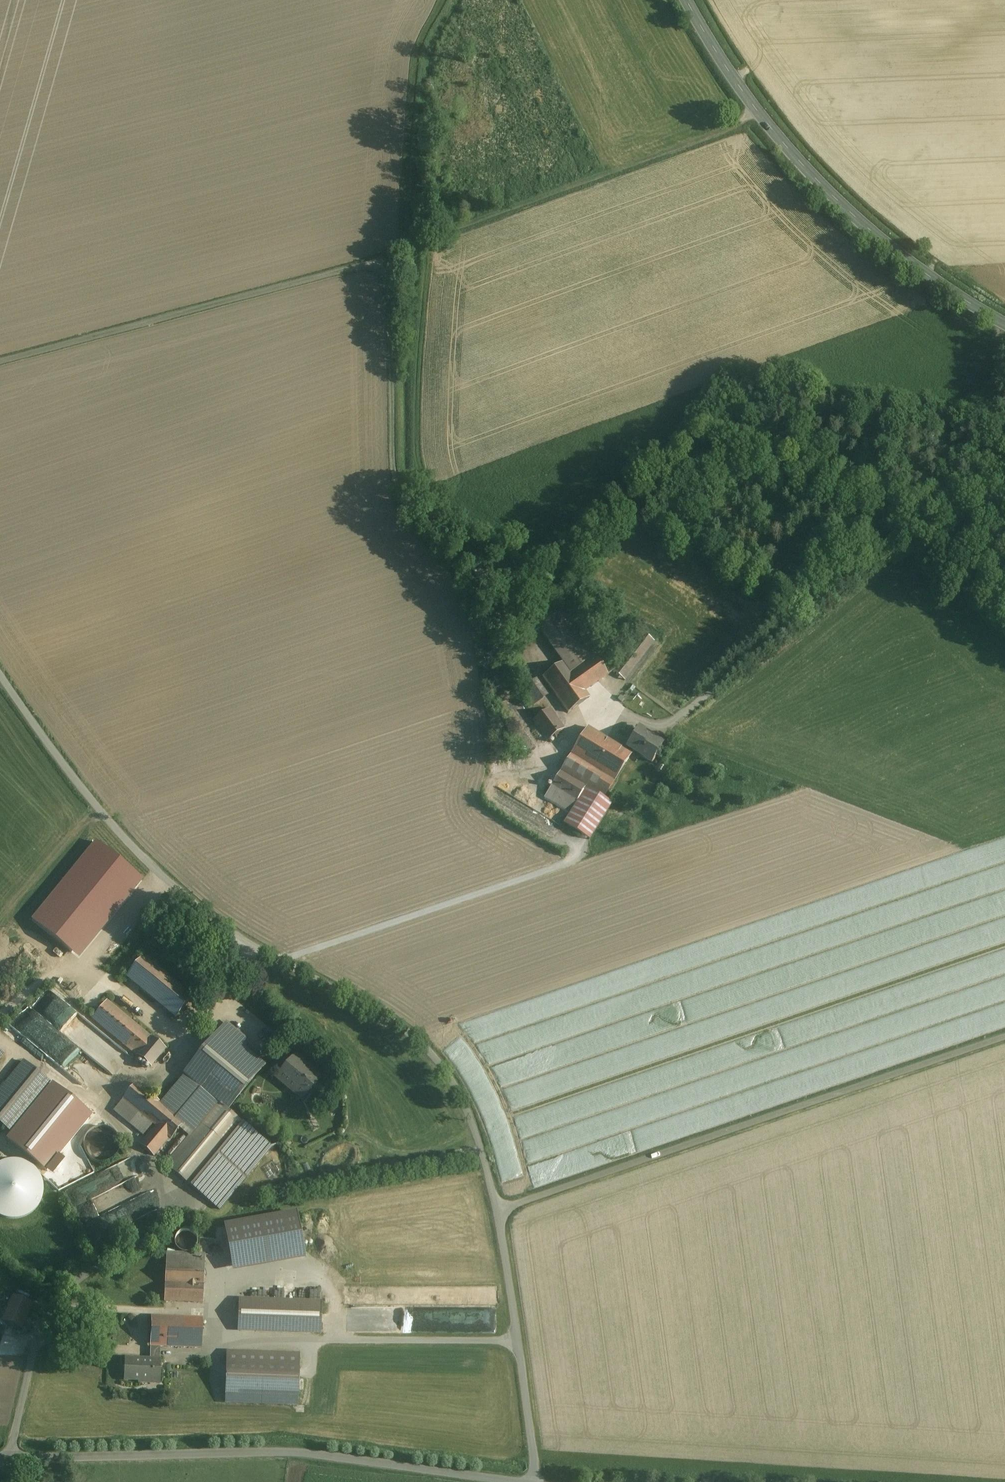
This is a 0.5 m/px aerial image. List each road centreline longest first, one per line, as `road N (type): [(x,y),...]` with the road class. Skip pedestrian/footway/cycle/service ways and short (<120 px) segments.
road 1 (unclassified): [(499,1210),(474,1128),(432,1056),(393,1021),(249,944),(157,873),(72,775),(0,675)]
road 2 (unclassified): [(401,257),(390,482),(492,604),(566,722),(598,709)]
road 3 (unclassified): [(499,1210),(1004,1037)]
road 4 (unclassified): [(1004,443),(677,719),(663,726),(598,709)]
road 5 (unclassified): [(0,1459),(304,1454),(500,1481)]
road 6 (unclassified): [(0,361),(401,257)]
road 7 (unclassified): [(758,113),(401,257)]
road 8 (secondary): [(758,113),(877,236),(1004,324)]
road 9 (unclassified): [(537,1481),(499,1210)]
road 10 (secondary): [(686,0),(758,113)]

